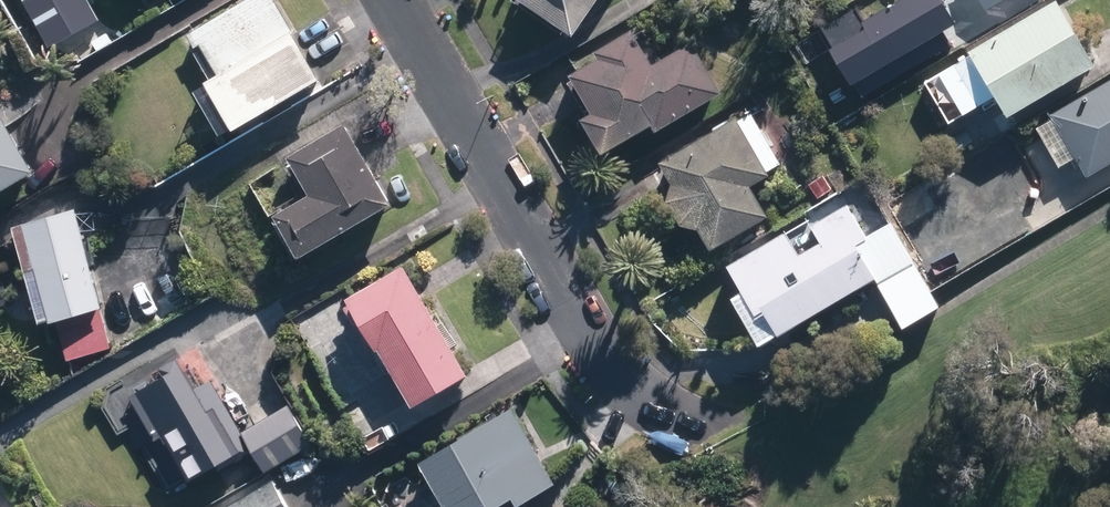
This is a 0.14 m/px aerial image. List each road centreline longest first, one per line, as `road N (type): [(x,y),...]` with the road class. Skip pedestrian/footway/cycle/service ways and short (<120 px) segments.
road 1 (residential): [(399,0),(597,335),(639,392),(710,427)]

